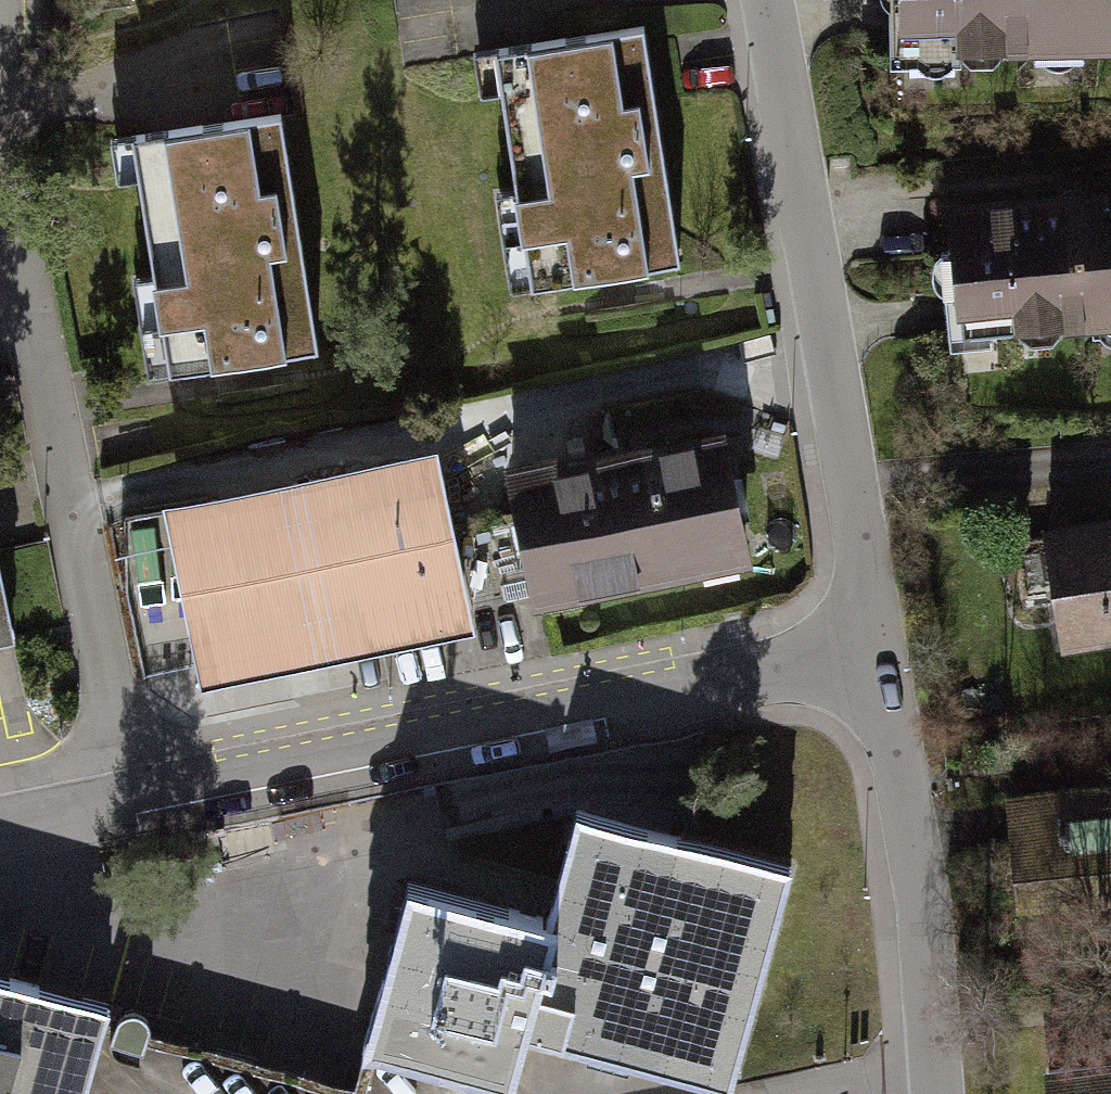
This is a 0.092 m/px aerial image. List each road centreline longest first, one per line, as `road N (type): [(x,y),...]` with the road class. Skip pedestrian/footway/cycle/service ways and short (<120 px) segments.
road 1 (residential): [(3,0),(126,799)]
road 2 (residential): [(126,799),(879,658)]
road 3 (residential): [(767,0),(879,658)]
road 4 (residential): [(879,658),(933,1093)]
road 5 (residential): [(0,826),(126,799)]

